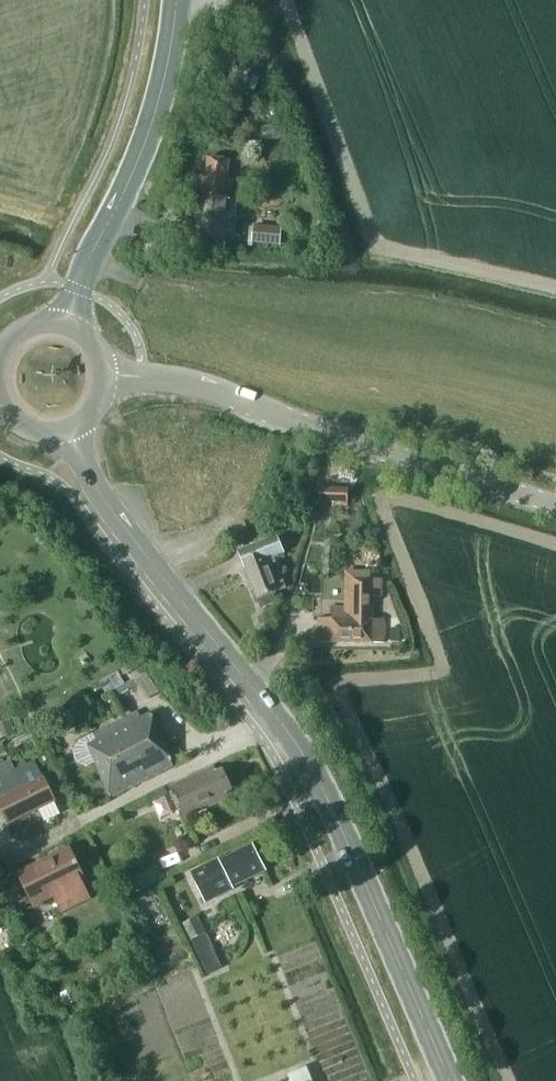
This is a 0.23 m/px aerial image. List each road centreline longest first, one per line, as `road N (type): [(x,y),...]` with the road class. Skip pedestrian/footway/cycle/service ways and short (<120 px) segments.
road 1 (primary): [(451,1080),(309,761),(140,558),(92,488),(67,430)]
road 2 (tertiary): [(555,510),(208,391),(105,374)]
road 3 (primary): [(66,323),(155,114),(175,0)]

